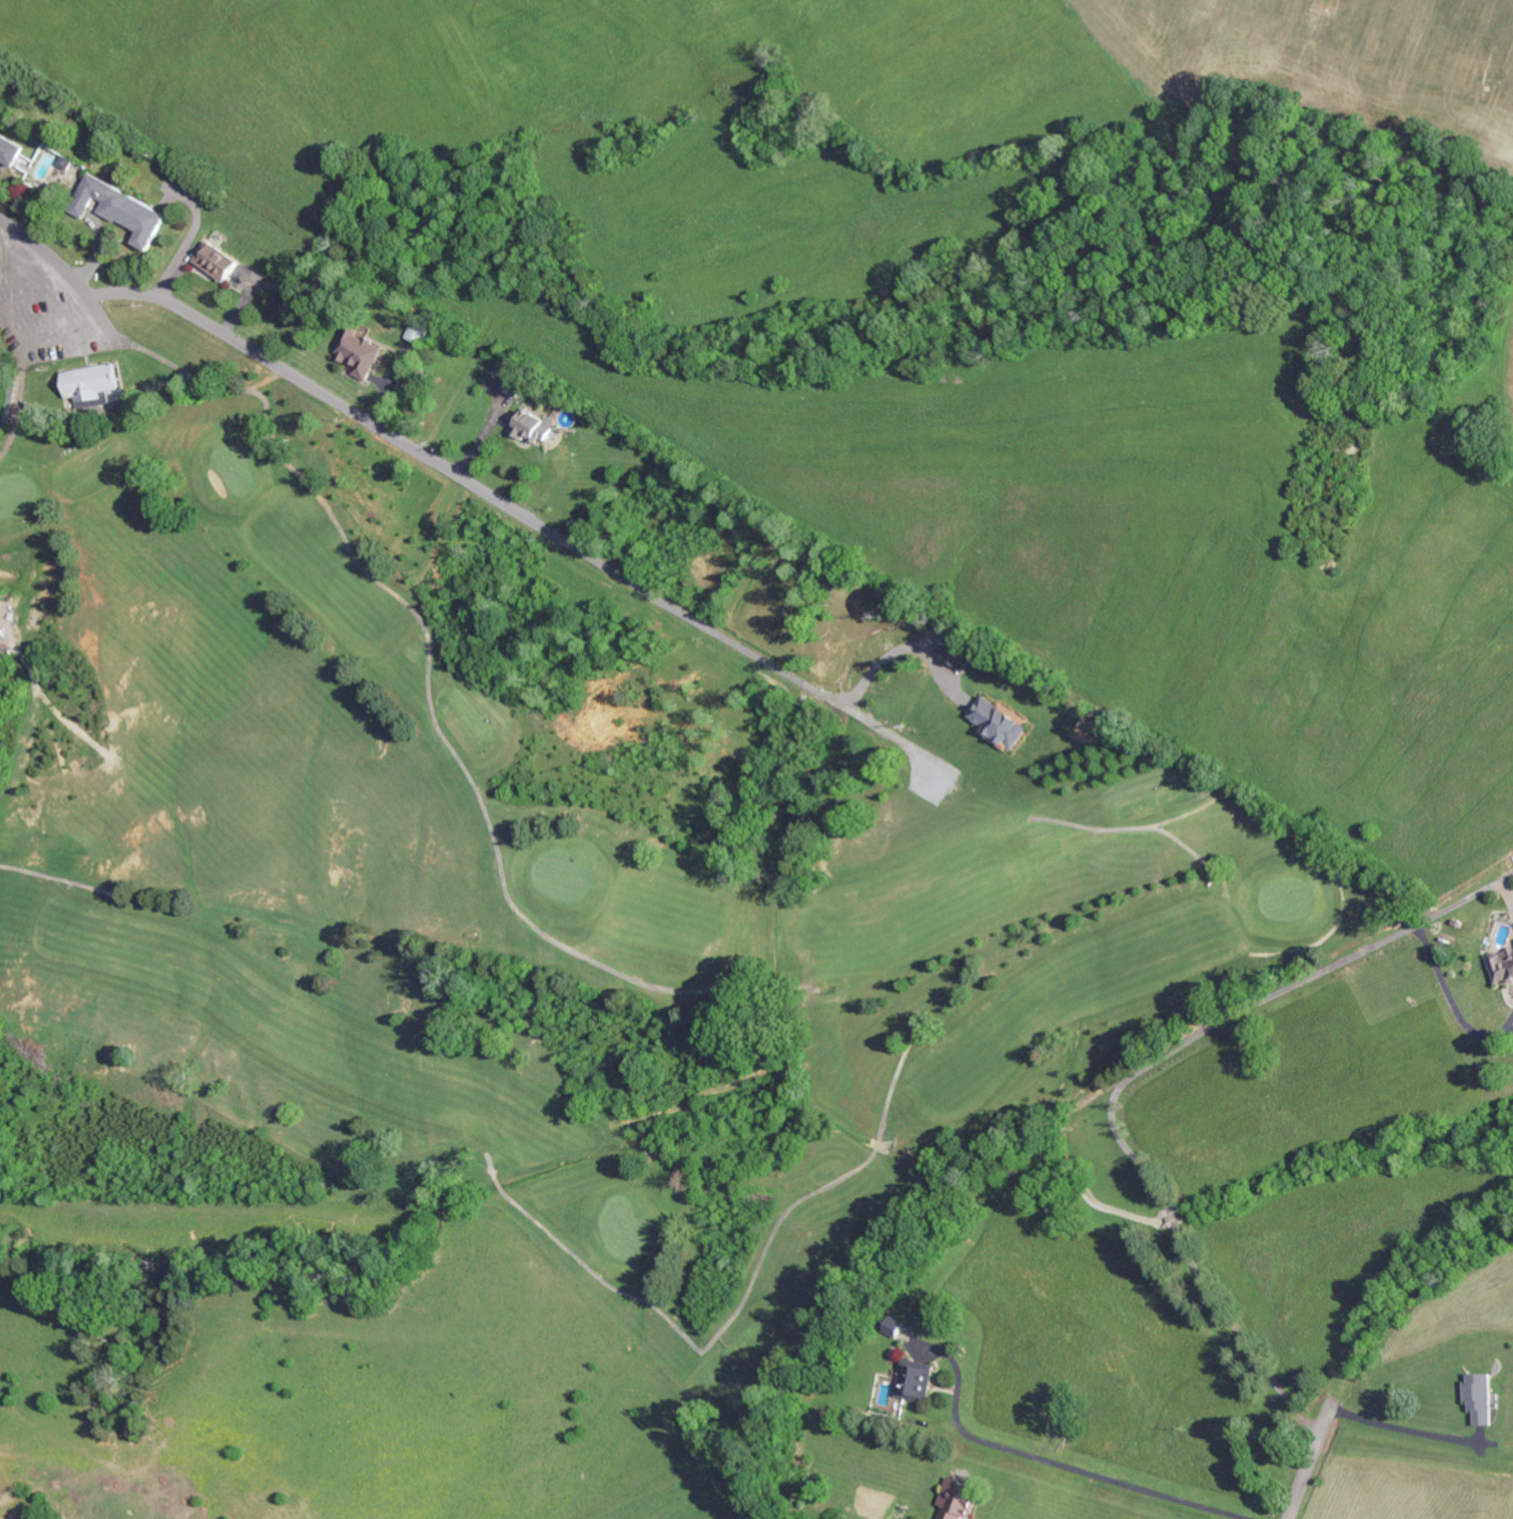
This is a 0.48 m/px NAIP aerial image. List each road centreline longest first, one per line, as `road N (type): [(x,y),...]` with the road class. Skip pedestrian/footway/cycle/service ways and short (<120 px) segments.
road 1 (residential): [(0,222),(84,292),(152,297),(182,309),(728,640)]

